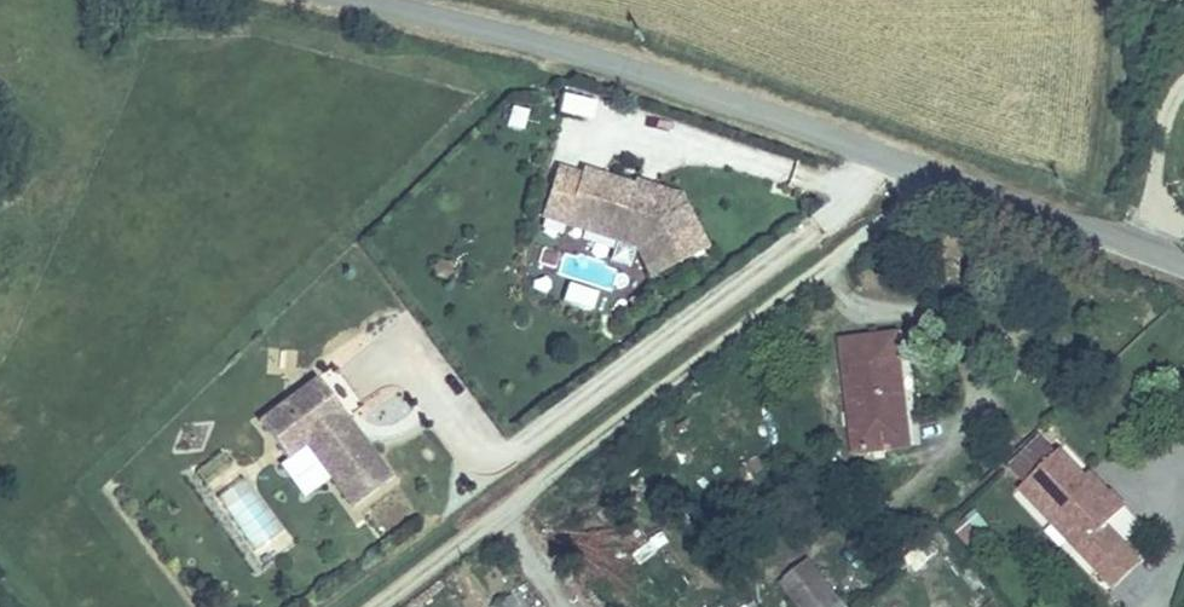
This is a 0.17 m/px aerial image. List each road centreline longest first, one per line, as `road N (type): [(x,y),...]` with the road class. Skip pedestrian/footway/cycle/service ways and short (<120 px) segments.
road 1 (tertiary): [(1183,264),(641,69),(366,0)]
road 2 (track): [(935,174),(353,606)]
road 3 (track): [(1108,236),(1117,0)]

